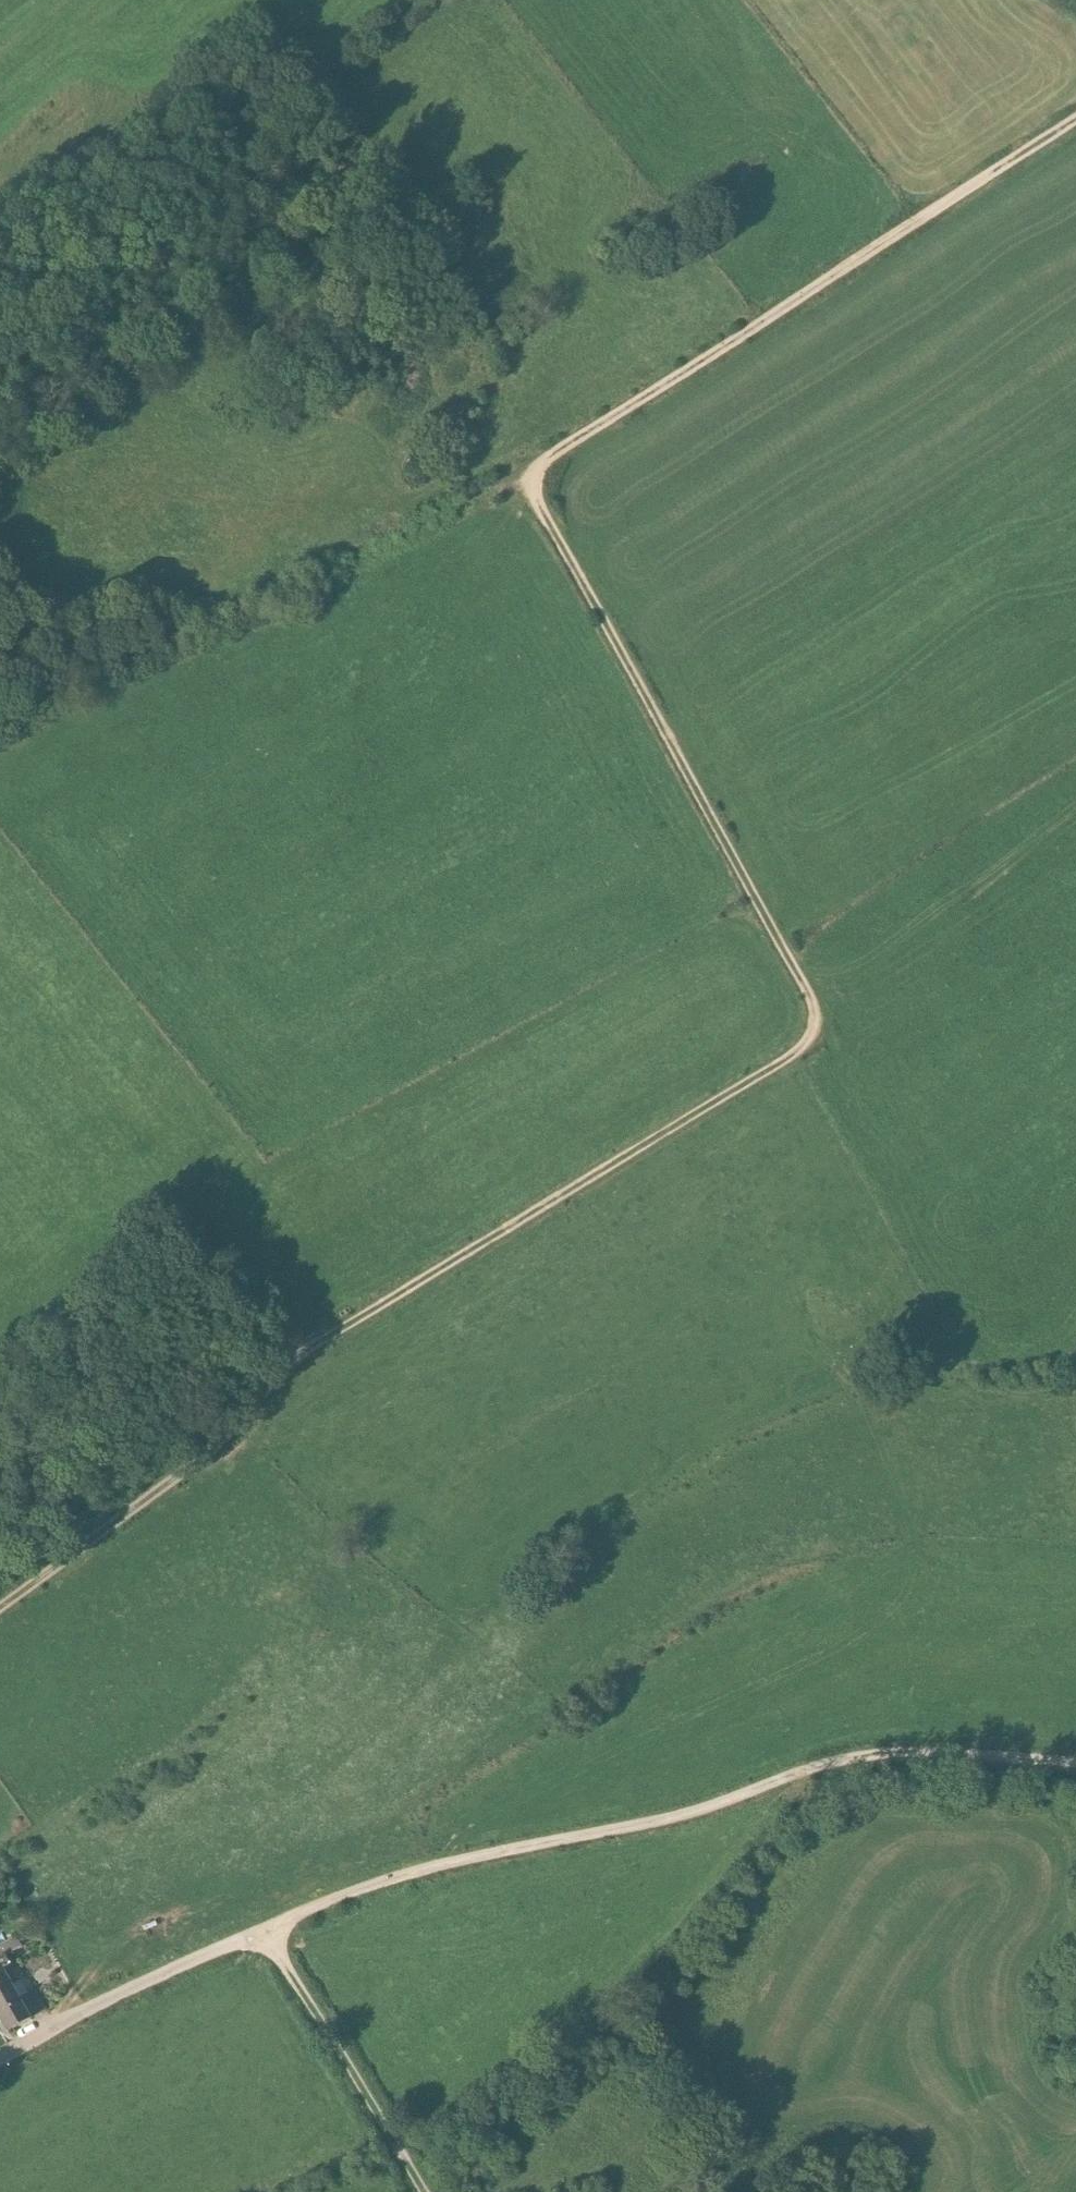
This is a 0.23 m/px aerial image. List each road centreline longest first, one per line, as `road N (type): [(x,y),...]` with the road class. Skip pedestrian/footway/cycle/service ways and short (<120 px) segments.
road 1 (track): [(0,1609),(184,1478),(325,1344),(800,1054),(811,1034),(810,1007),(541,515),(533,477),(1075,120)]
road 2 (track): [(101,2003),(350,1895),(655,1822),(811,1765),(916,1752),(1075,1761)]
road 3 (track): [(267,1931),(421,2191)]

